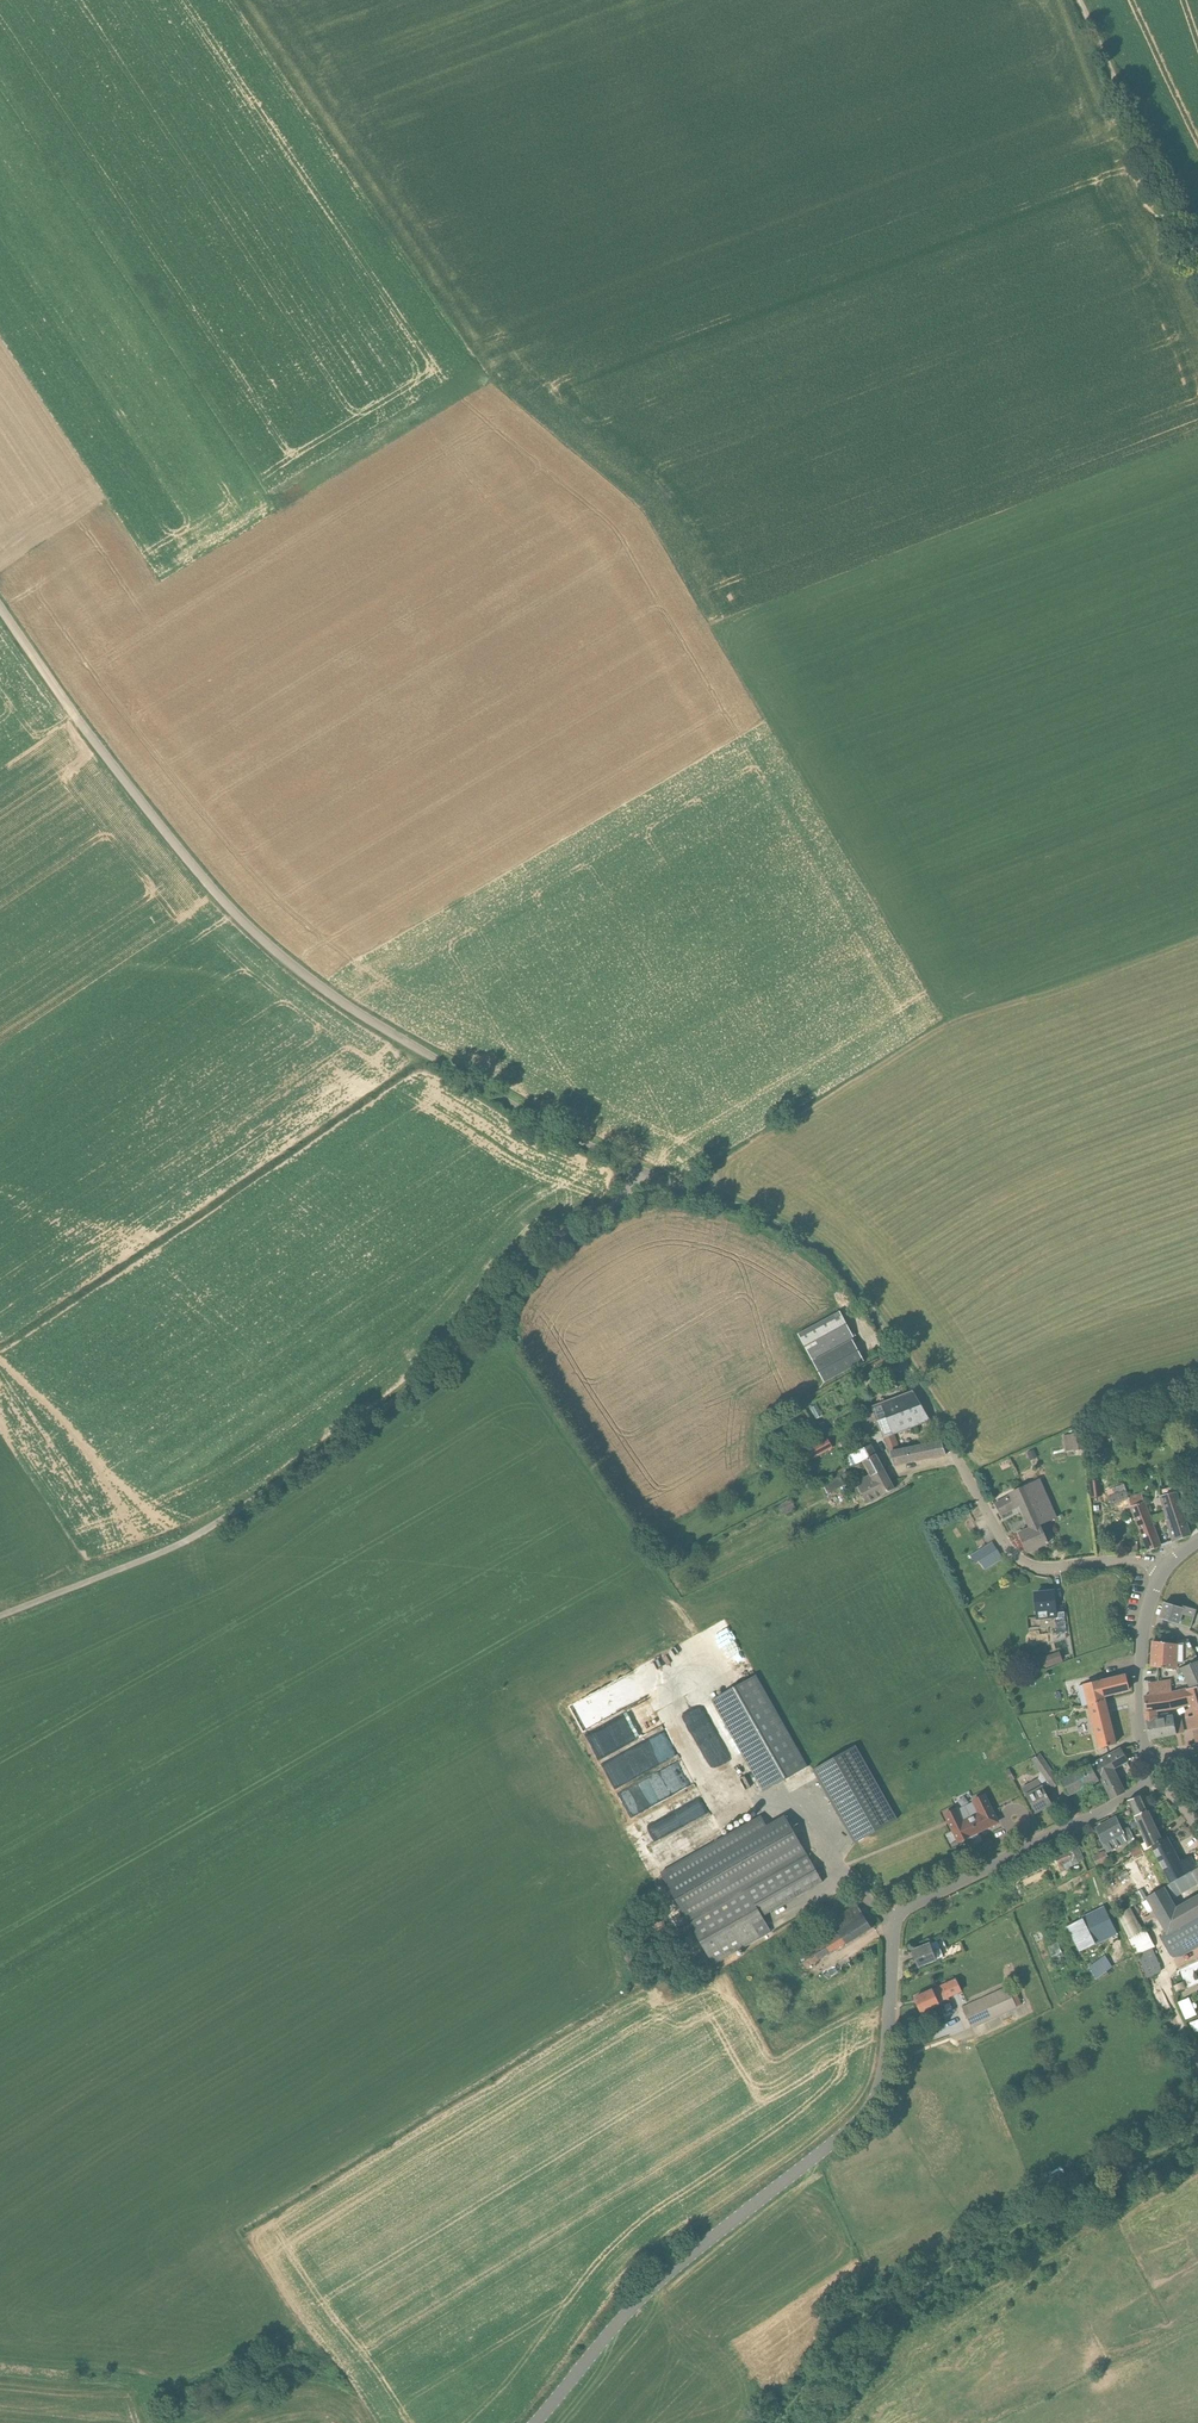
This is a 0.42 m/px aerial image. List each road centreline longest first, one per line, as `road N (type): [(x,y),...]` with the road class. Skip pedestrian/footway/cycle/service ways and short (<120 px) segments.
road 1 (unclassified): [(655,1178),(541,1123),(345,1005),(279,955),(161,828),(0,608)]
road 2 (unclassified): [(655,1178),(552,1240),(437,1367),(235,1512),(182,1543),(0,1615)]
road 3 (unclassified): [(1163,1572),(1135,1559),(1048,1569),(1021,1561),(838,1269),(759,1216),(655,1178)]
road 4 (track): [(237,2231),(664,1967)]
road 5 (unclassified): [(882,2079),(849,2128),(645,2294),(534,2422)]
road 6 (unclassified): [(882,2079),(900,1912),(1157,1777)]
road 7 (unclassified): [(1197,269),(1078,0)]
road 8 (unclassified): [(1157,1777),(1142,1739),(1139,1673),(1148,1609),(1163,1572)]

